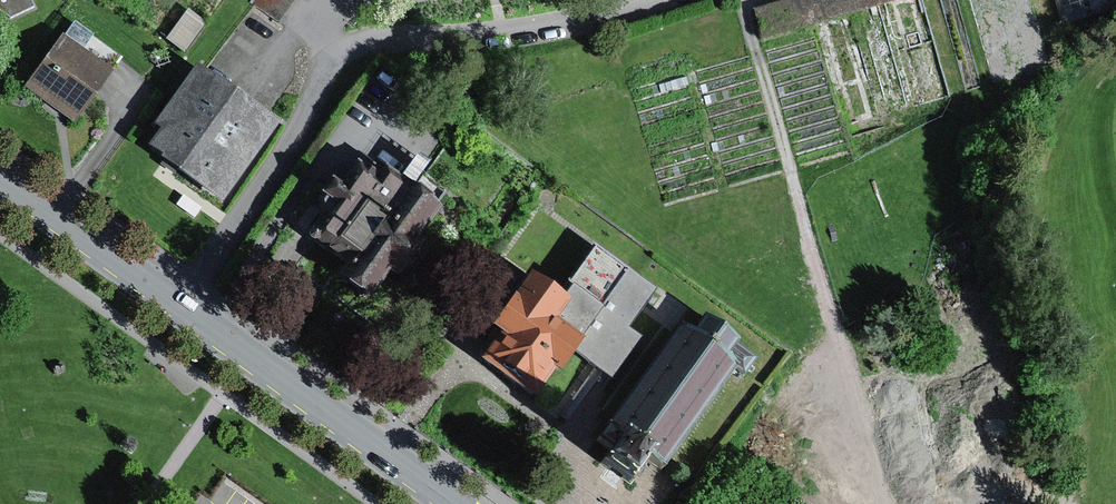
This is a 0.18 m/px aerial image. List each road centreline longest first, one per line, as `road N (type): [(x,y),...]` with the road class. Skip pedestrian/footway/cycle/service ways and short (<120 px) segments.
road 1 (residential): [(183,305),(341,56),(365,42),(544,31),(659,0)]
road 2 (primary): [(458,503),(183,305)]
road 3 (primary): [(183,305),(0,175)]

